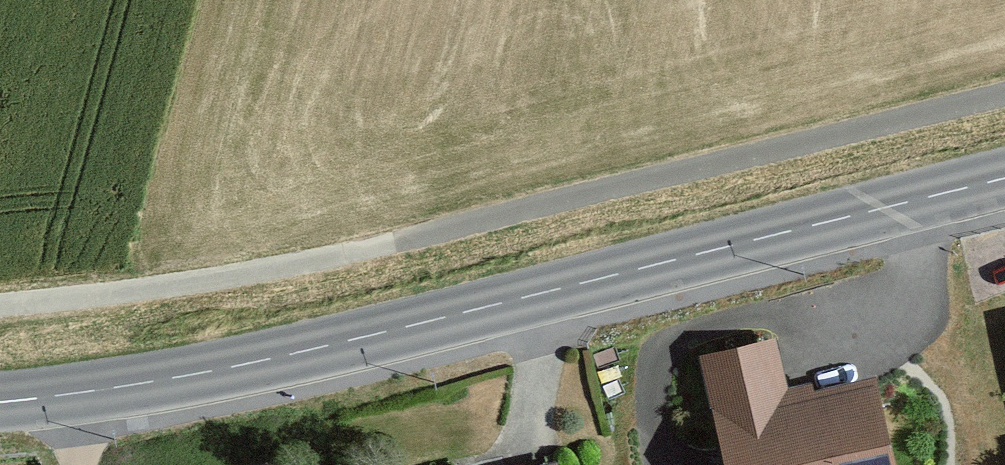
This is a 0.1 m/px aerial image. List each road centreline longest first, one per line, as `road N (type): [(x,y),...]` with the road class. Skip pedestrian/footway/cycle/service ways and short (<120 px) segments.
road 1 (secondary): [(1004,183),(466,317),(0,407)]
road 2 (track): [(0,301),(320,256),(1004,85)]

